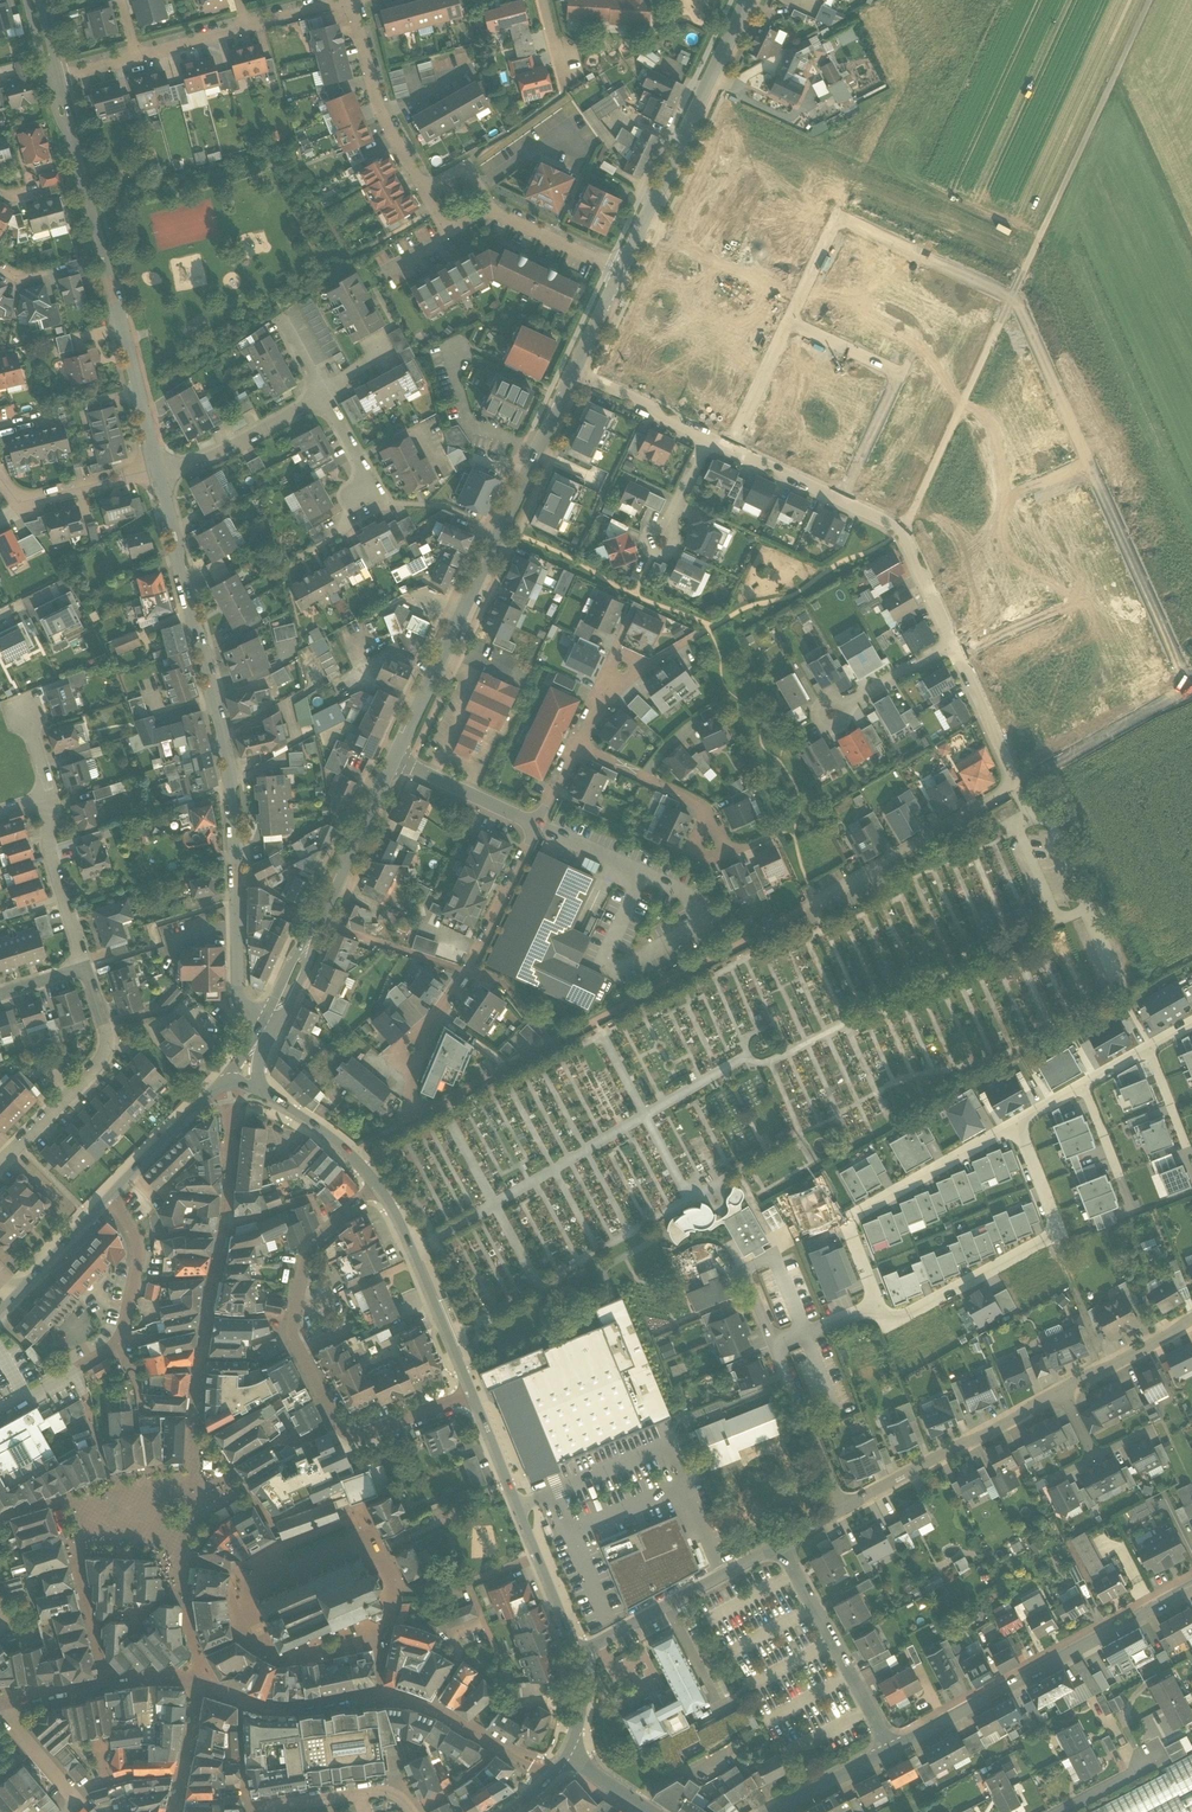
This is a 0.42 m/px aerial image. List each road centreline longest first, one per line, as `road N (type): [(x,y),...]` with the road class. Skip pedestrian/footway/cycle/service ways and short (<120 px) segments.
road 1 (track): [(902,531),(1151,0)]
road 2 (residential): [(0,1704),(182,1673),(271,1705),(379,1696),(432,1705),(550,1778)]
road 3 (tertiary): [(272,1022),(248,1010),(238,992),(229,782),(157,472)]
road 4 (tertiary): [(575,369),(393,758)]
road 5 (residential): [(472,1393),(351,1436),(295,1344),(308,1250),(376,1184)]
road 6 (tertiary): [(157,472),(53,78)]
road 7 (tertiary): [(891,1750),(1191,1587)]
road 8 (residential): [(710,439),(902,531),(952,642)]
road 9 (residential): [(1017,1123),(1059,1232),(885,1323),(875,1305)]
road 10 (residential): [(534,824),(469,972),(418,1049),(410,1077),(416,1118)]
road 11 (tertiary): [(746,0),(622,265)]
road 12 (tertiary): [(393,758),(272,1022)]
road 13 (residential): [(875,1305),(847,1218),(1017,1123)]
road 14 (tertiary): [(577,1653),(472,1393)]
road 15 (residential): [(841,1508),(1062,1391)]
road 16 (residential): [(86,968),(105,1049),(0,1166)]
road 17 (residential): [(815,900),(1019,783)]
road 18 (residential): [(780,1544),(891,1750)]
road 19 (tertiary): [(472,1393),(376,1184)]
road 20 (residential): [(585,1650),(780,1544)]
road 21 (residential): [(104,1200),(131,1231),(137,1256),(117,1341),(76,1370)]
road 22 (residential): [(423,190),(383,116),(356,0)]
road 23 (residential): [(1017,1123),(1191,1022)]
road 24 (residential): [(1019,783),(1191,685)]
road 25 (residential): [(803,1332),(773,1259),(745,1271),(775,1343)]
road 26 (residential): [(157,472),(236,444),(320,395)]
road 27 (residential): [(86,968),(47,842),(48,795)]
road 28 (residential): [(841,1508),(775,1343)]
road 29 (residential): [(577,746),(697,804),(716,843)]
road 30 (tertiary): [(224,1079),(104,1200)]
road 31 (residential): [(261,1811),(394,1788),(416,1811)]
road 32 (residential): [(952,642),(1019,783)]
road 33 (residential): [(393,758),(534,824)]
road 34 (residential): [(575,369),(710,439)]
road 35 (tertiary): [(104,1200),(0,1308)]
road 36 (residential): [(1062,1391),(1191,1319)]
road 37 (residential): [(622,265),(490,206)]
road 38 (residential): [(157,472),(20,504)]
road 39 (tertiary): [(376,1184),(329,1136),(268,1096)]
road 40 (residential): [(952,642),(834,713)]
road 41 (residential): [(0,1712),(77,1800),(65,1811)]
road 42 (tertiary): [(775,1811),(891,1750)]

